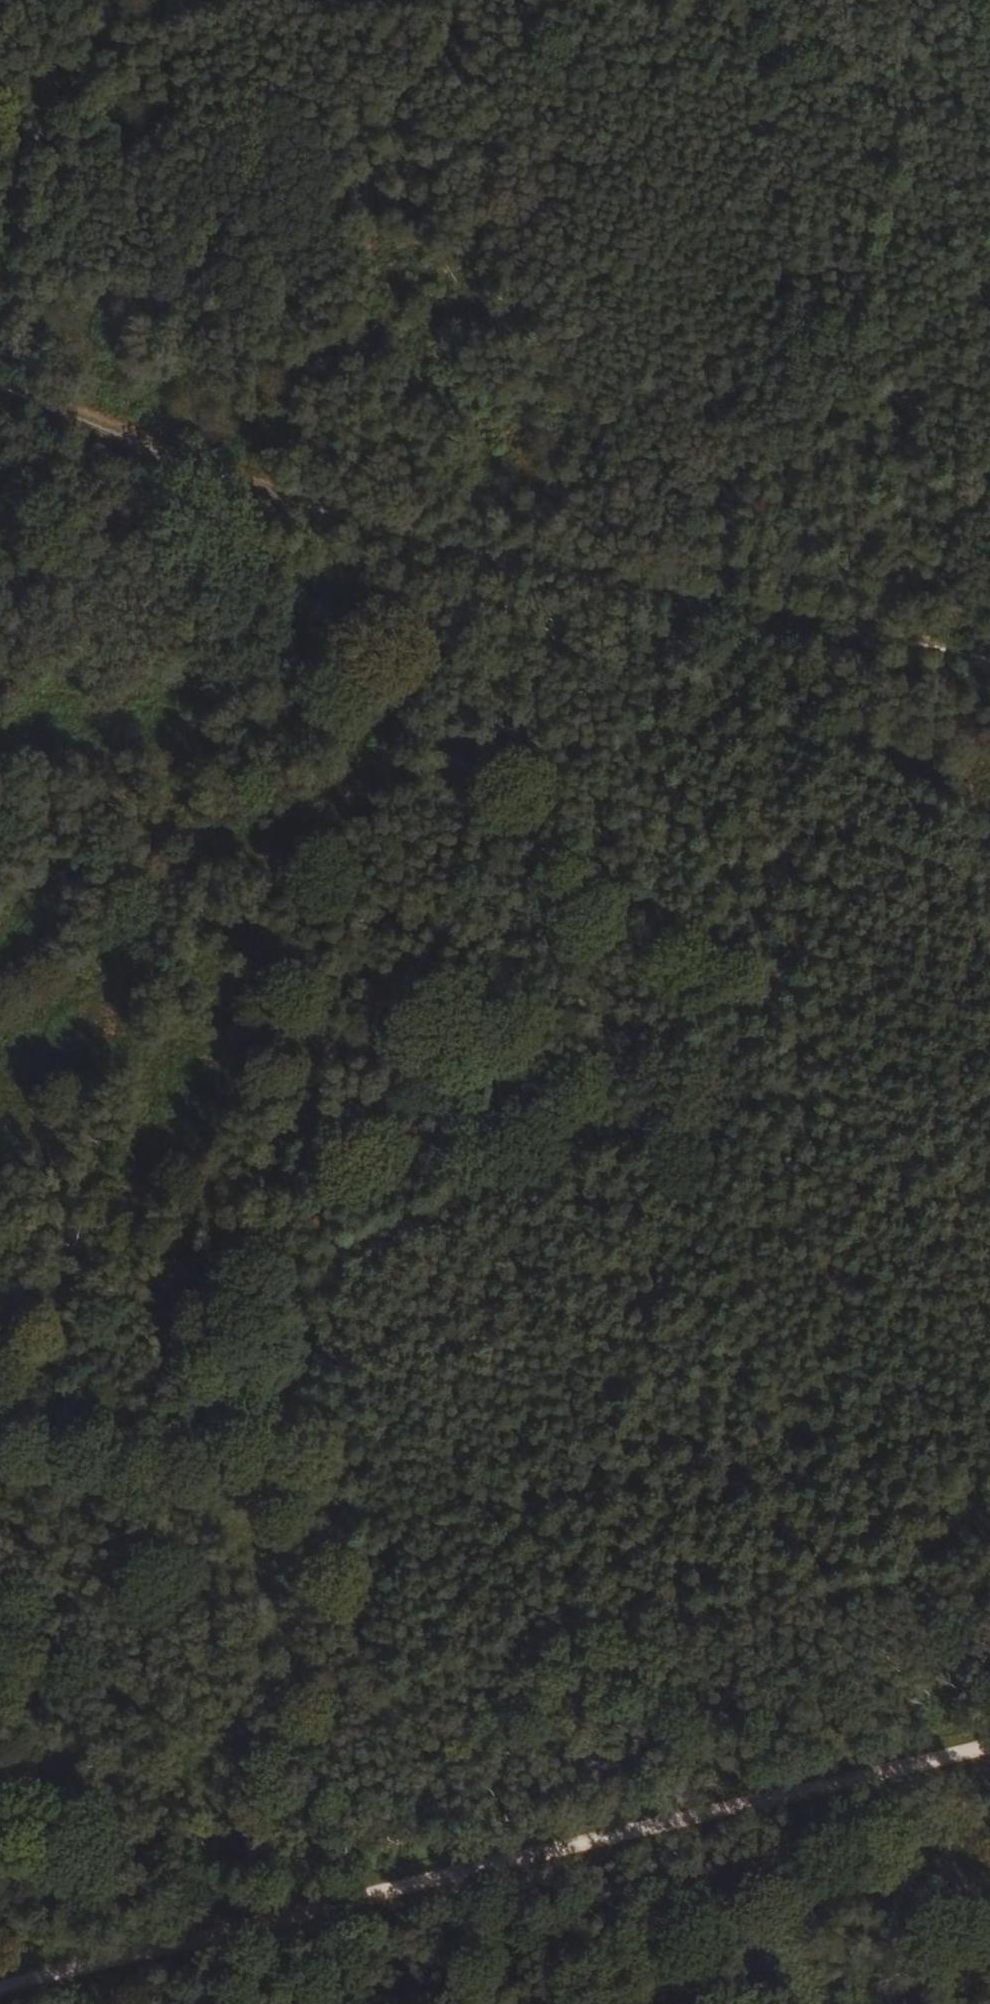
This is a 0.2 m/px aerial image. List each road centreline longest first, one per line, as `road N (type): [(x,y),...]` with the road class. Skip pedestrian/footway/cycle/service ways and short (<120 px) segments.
road 1 (track): [(0,1989),(989,1747)]

